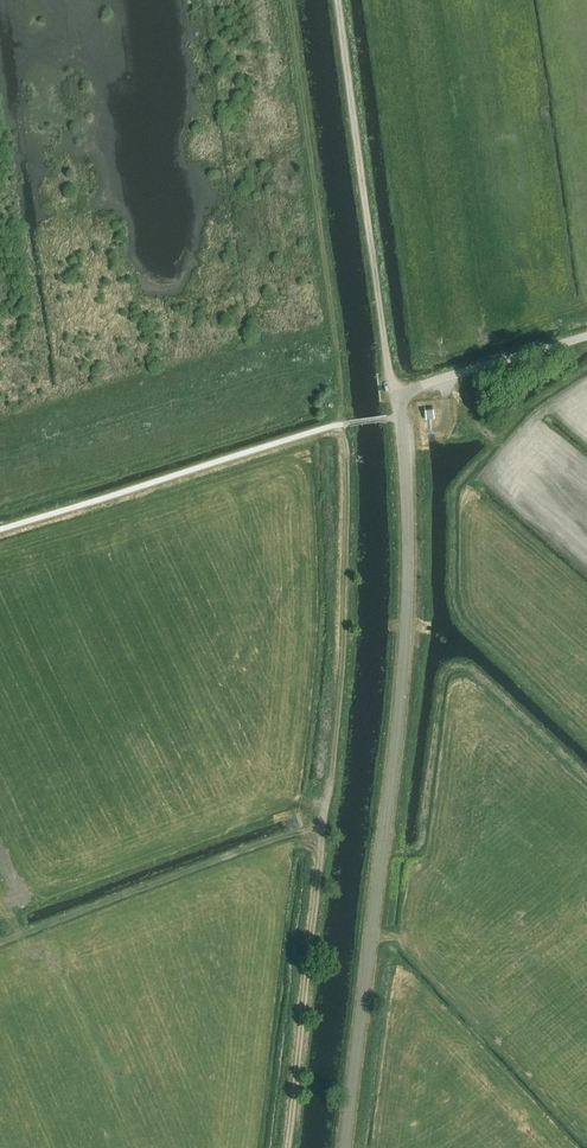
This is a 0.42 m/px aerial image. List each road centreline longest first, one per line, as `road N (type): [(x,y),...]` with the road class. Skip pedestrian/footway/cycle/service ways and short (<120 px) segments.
road 1 (track): [(290,1147),(329,827),(348,474),(289,0)]
road 2 (unclassified): [(345,1147),(405,645),(401,397),(586,336)]
road 3 (track): [(401,397),(388,370),(337,0)]
road 4 (track): [(339,359),(0,460)]

